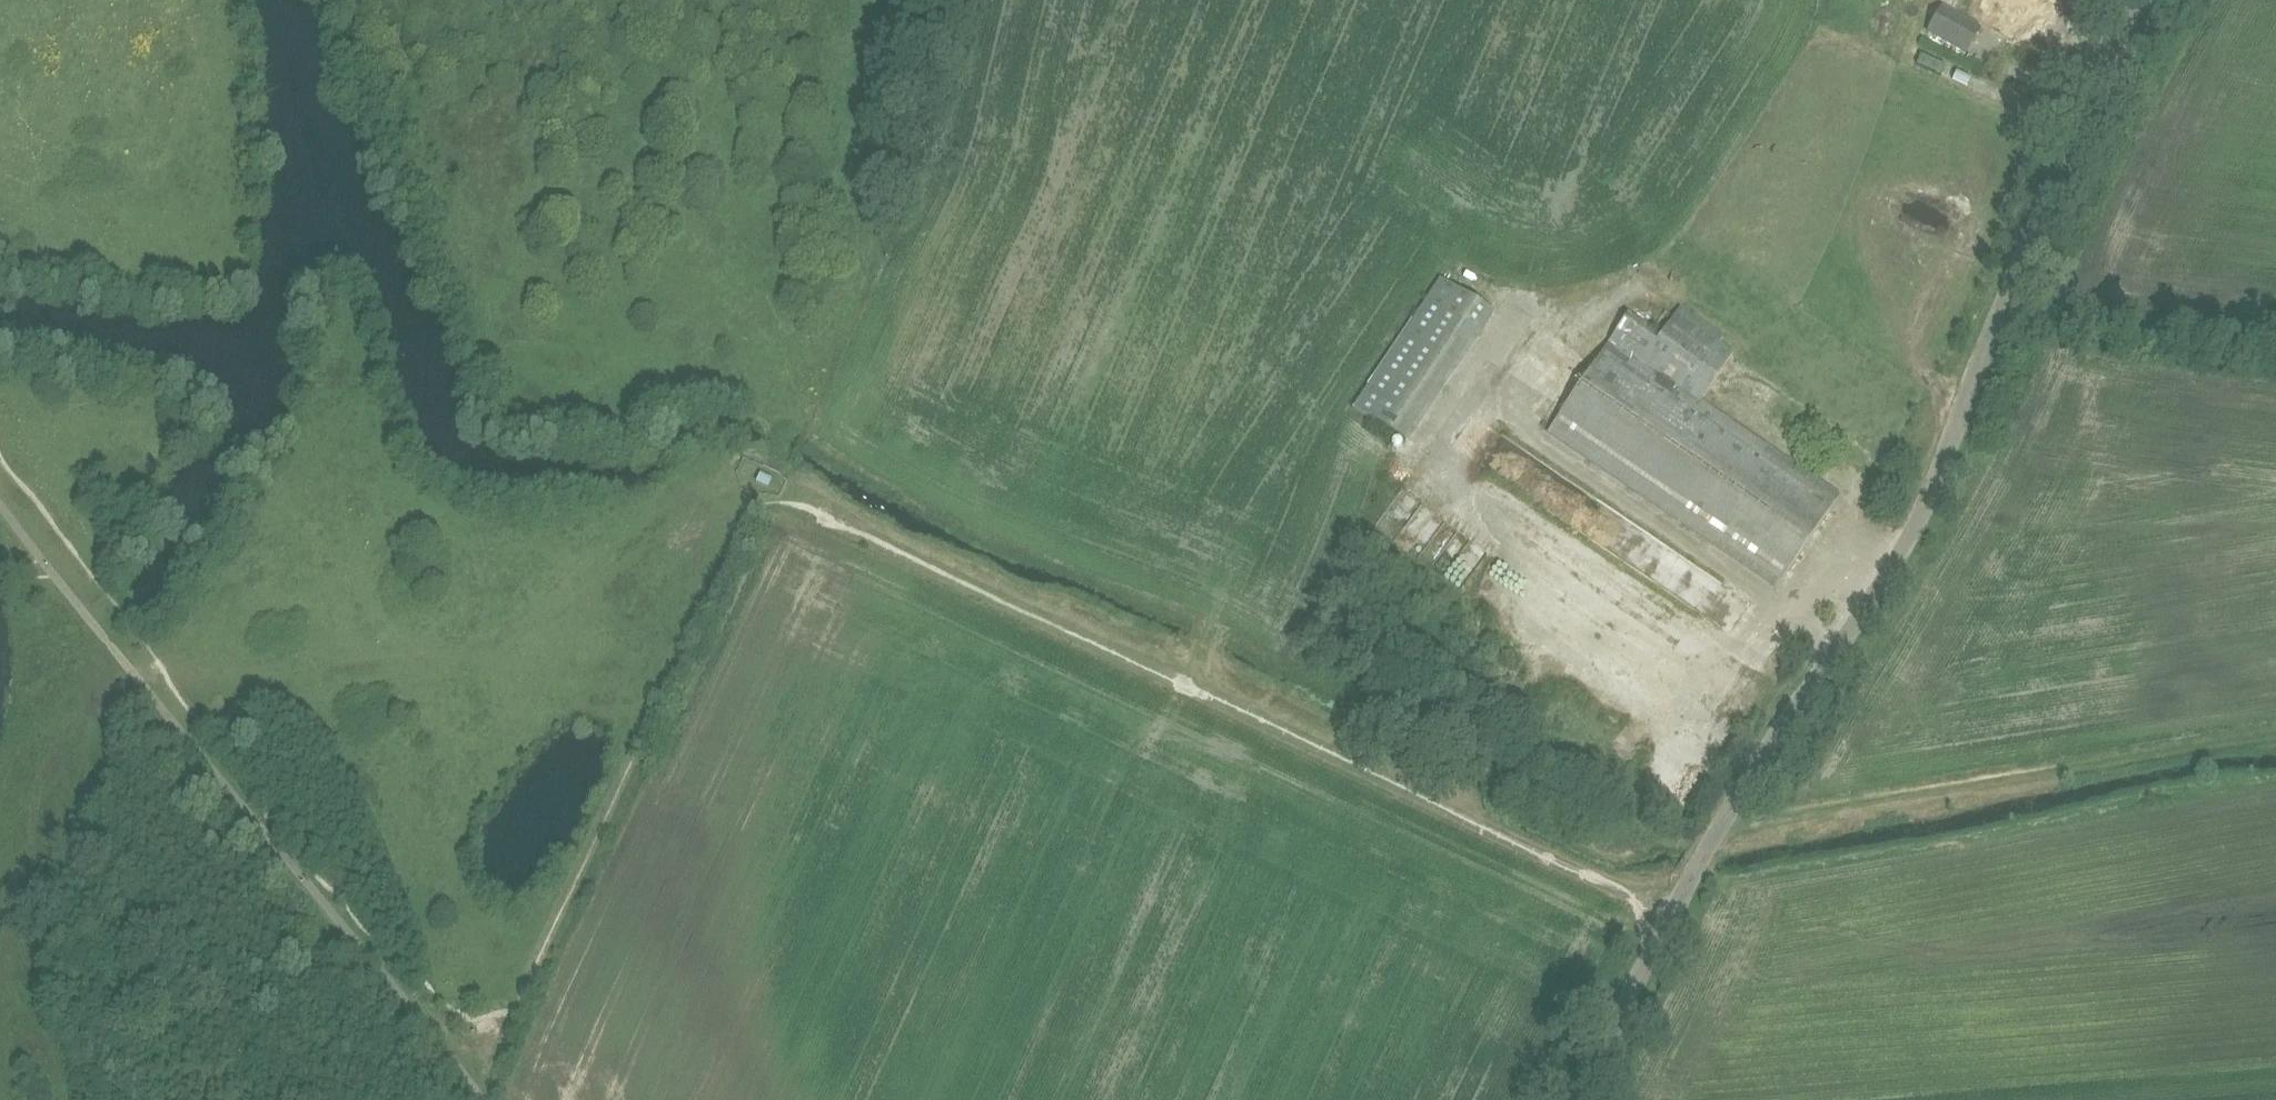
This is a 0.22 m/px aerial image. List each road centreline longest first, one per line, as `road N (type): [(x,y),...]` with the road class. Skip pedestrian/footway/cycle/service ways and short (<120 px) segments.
road 1 (unclassified): [(1578,1099),(1748,781),(1909,536),(2053,191),(2153,0)]

